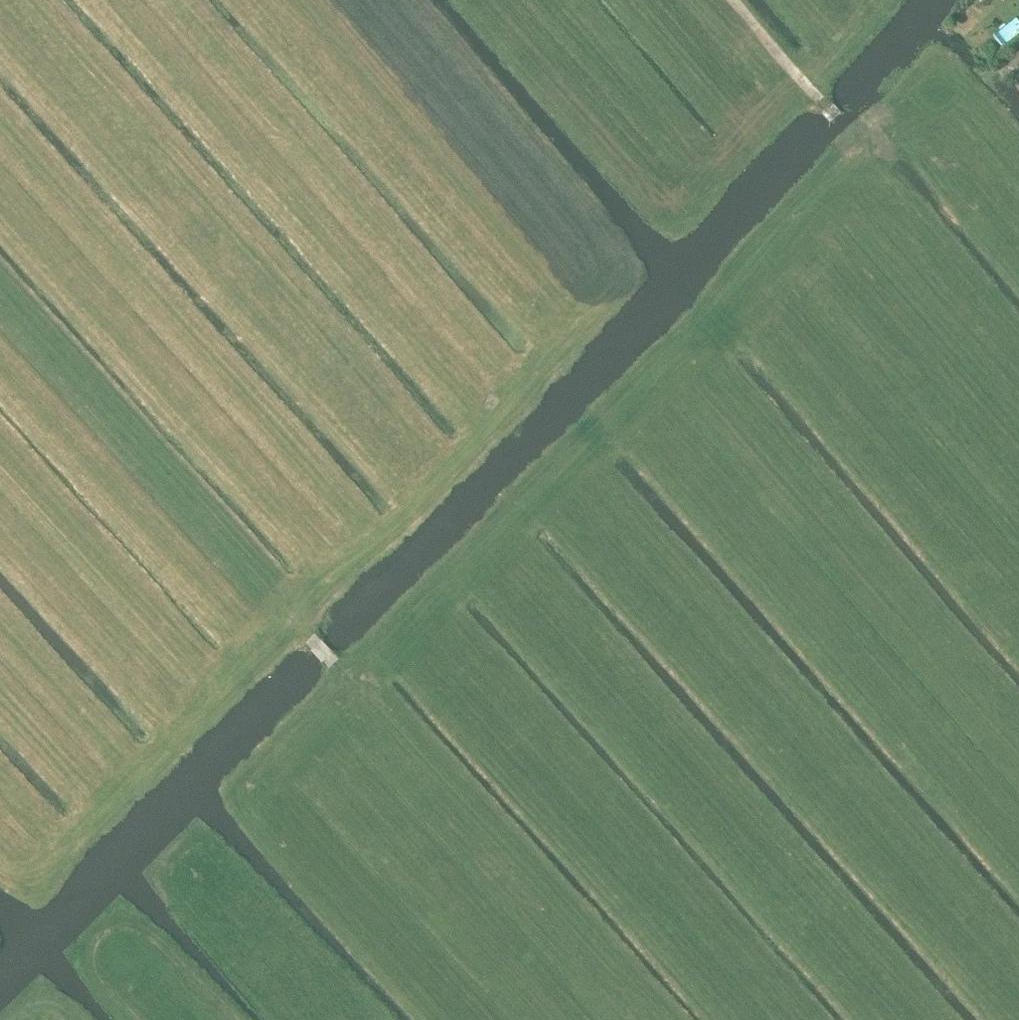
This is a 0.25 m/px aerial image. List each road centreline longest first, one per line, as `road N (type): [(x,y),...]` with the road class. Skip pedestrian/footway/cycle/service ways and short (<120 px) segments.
road 1 (track): [(822,104),(733,0)]

